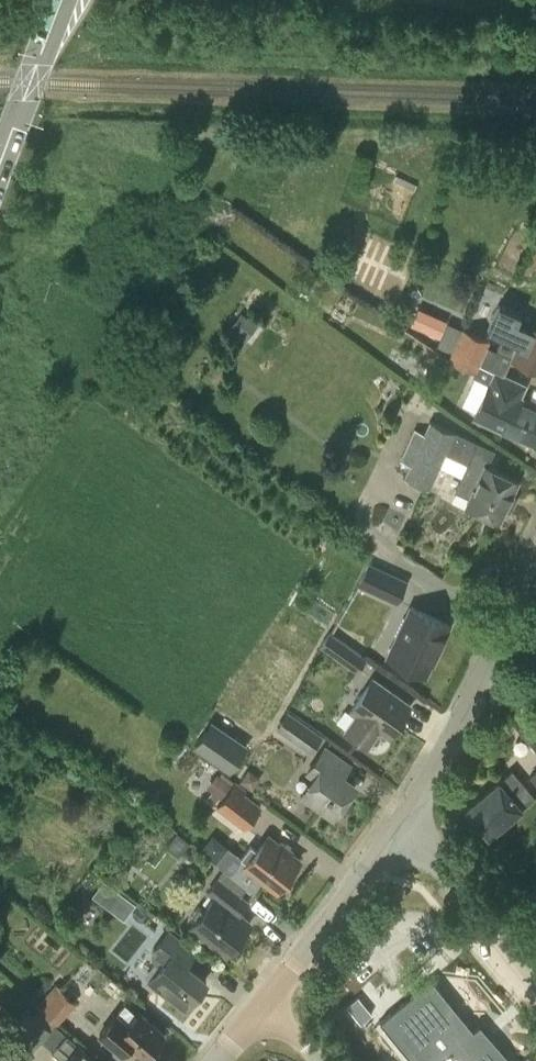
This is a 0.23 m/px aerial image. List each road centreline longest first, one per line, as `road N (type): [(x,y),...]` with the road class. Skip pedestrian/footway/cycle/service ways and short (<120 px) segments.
road 1 (residential): [(407,817),(472,701),(535,555)]
road 2 (residential): [(260,1008),(407,817)]
road 3 (residential): [(407,817),(535,975)]
road 4 (primary): [(0,165),(64,0)]

